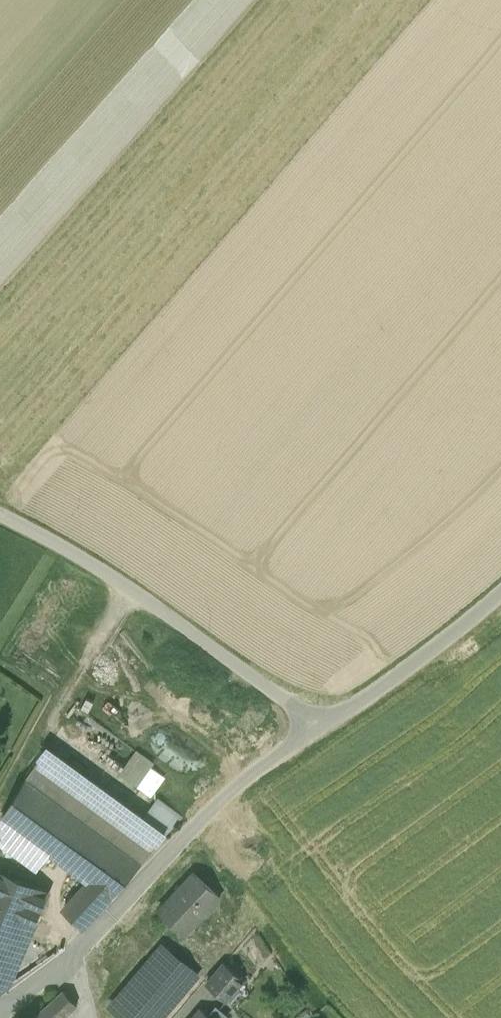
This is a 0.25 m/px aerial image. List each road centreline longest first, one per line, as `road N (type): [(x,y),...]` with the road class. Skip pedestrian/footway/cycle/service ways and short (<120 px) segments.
road 1 (residential): [(0,1011),(75,955),(192,828),(320,720)]
road 2 (track): [(320,720),(86,559),(0,516)]
road 3 (track): [(132,590),(77,666),(56,713),(64,739),(130,788)]
road 4 (unclassified): [(320,720),(424,656),(500,593)]

